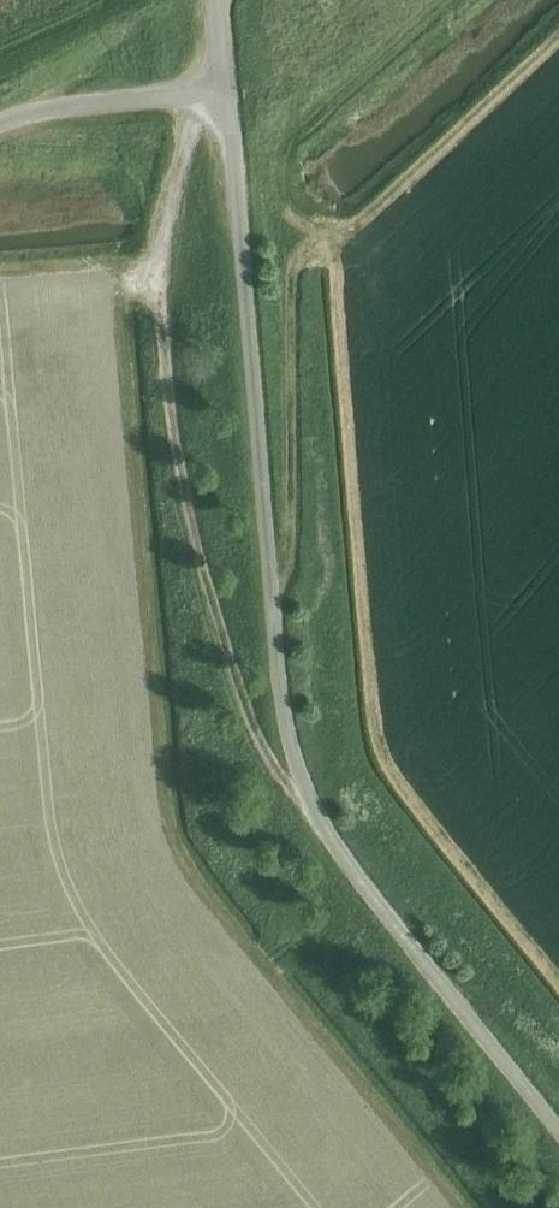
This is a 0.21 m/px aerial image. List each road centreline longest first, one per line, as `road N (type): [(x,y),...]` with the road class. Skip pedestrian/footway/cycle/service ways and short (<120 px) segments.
road 1 (unclassified): [(558,1132),(353,871),(301,780),(277,667),(226,92)]
road 2 (track): [(316,813),(271,768),(254,729),(197,551),(163,386),(158,290),(165,221),(186,145),(226,92)]
road 3 (track): [(270,590),(287,561),(296,472),(289,240)]
road 4 (track): [(346,240),(289,240),(279,167),(299,123),(366,70)]
road 5 (unclassified): [(0,122),(42,110),(226,92)]
road 6 (track): [(558,1075),(470,997),(446,989)]

